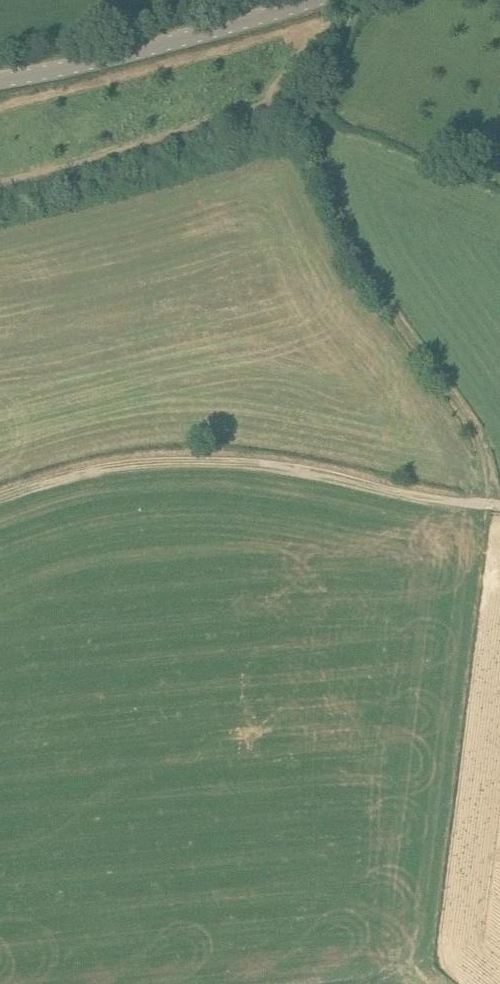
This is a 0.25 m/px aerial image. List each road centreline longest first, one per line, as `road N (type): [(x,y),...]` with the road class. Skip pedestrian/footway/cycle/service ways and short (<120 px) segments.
road 1 (track): [(492,504),(471,426),(372,283),(326,187),(317,107),(355,0)]
road 2 (track): [(0,493),(120,462),(220,456),(499,505)]
road 3 (unclassified): [(0,79),(304,0)]

